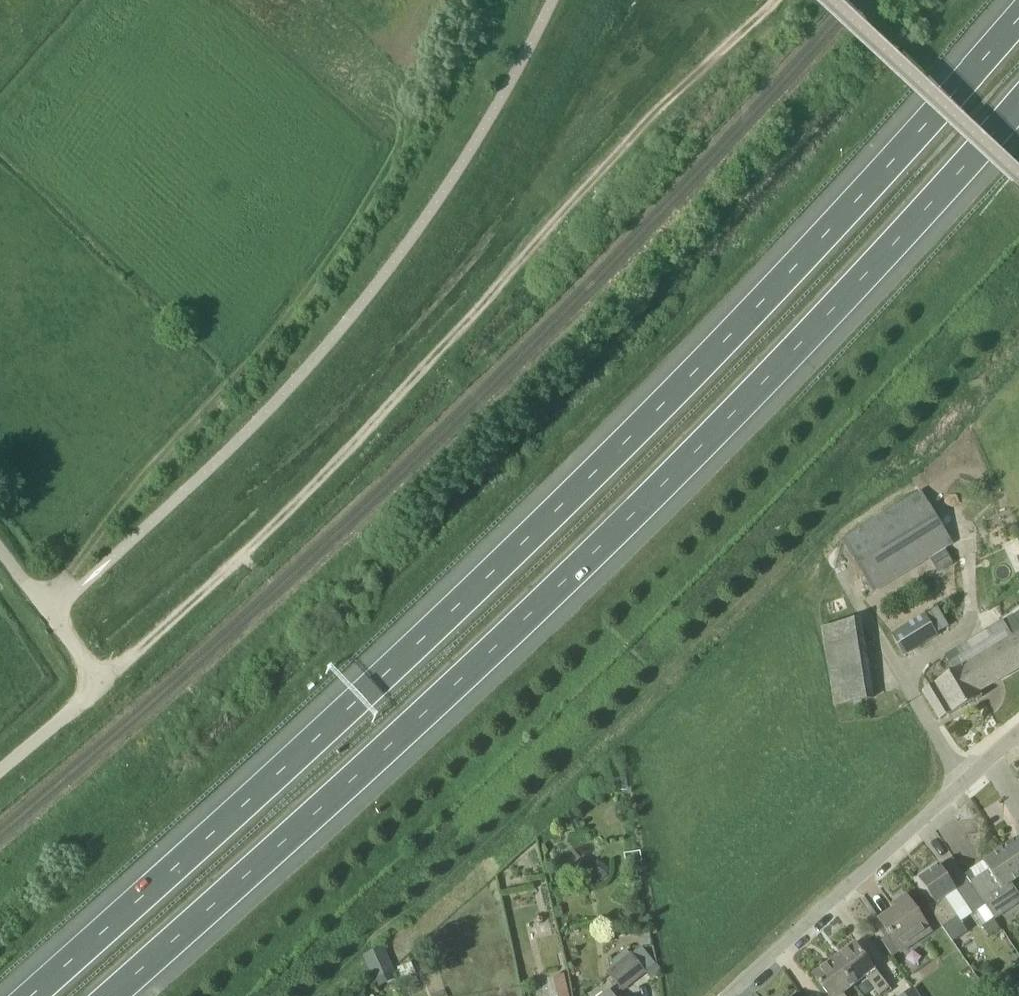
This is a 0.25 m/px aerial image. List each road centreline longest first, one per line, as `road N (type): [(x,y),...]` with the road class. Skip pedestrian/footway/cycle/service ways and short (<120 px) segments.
road 1 (motorway): [(1018,17),(632,436),(315,738),(28,995)]
road 2 (motorway): [(110,995),(663,485),(1018,102)]
road 3 (track): [(100,679),(300,493),(775,0)]
road 4 (track): [(51,615),(69,560),(111,496),(268,326),(395,150),(428,85)]
road 5 (residential): [(728,995),(1018,731)]
road 6 (unclassified): [(0,764),(100,679),(0,547)]

